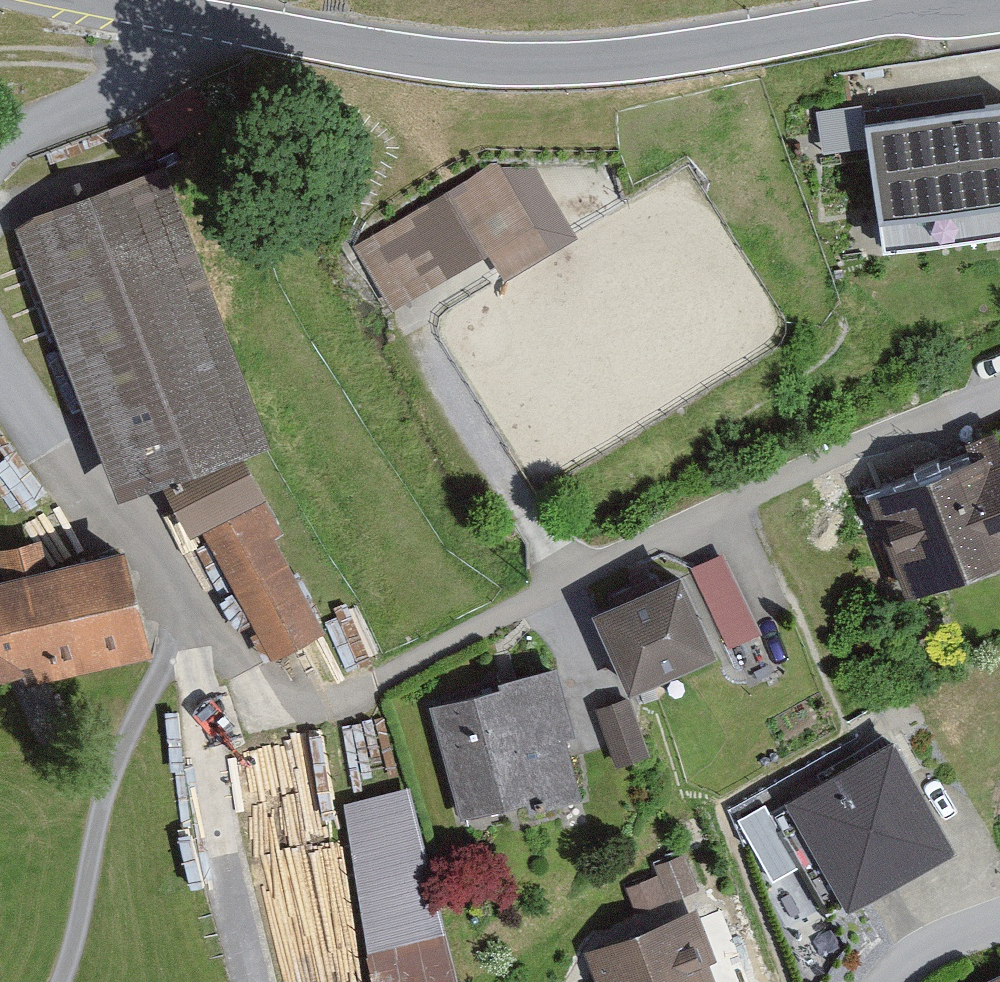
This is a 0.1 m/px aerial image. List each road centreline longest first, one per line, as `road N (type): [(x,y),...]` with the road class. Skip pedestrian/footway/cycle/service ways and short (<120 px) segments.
road 1 (residential): [(194,653),(227,657),(307,701),(347,700),(553,589),(999,390)]
road 2 (tertiary): [(995,0),(652,58),(485,65),(205,18)]
road 3 (residential): [(73,981),(108,781),(144,703),(162,677),(194,653)]
road 4 (residential): [(194,653),(170,564),(69,469),(0,360)]
road 5 (residential): [(0,166),(35,129),(200,38),(205,18)]
road 6 (residential): [(891,981),(922,947),(999,914)]

